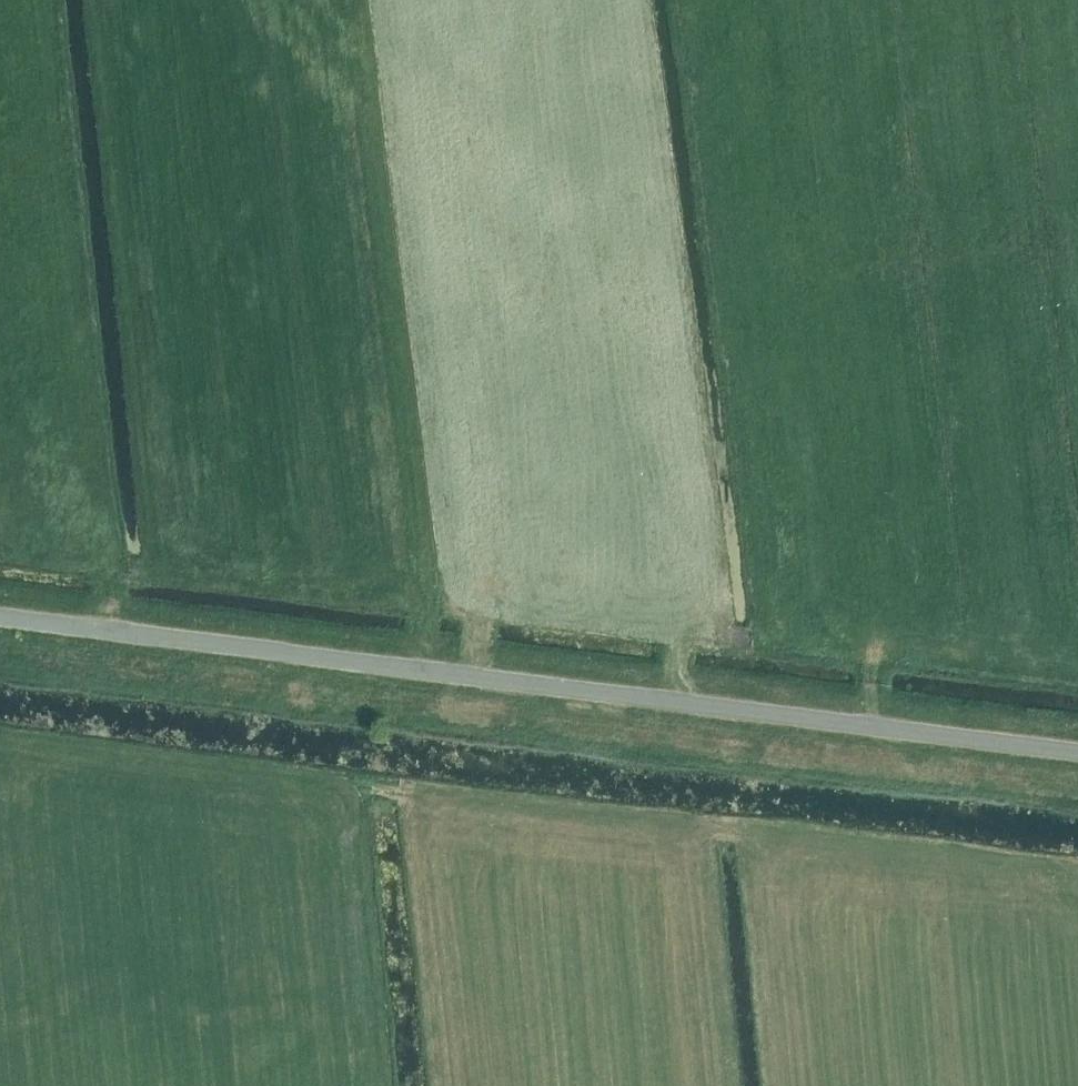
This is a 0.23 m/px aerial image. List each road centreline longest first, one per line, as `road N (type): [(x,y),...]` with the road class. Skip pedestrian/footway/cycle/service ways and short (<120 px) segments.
road 1 (unclassified): [(0,623),(1077,757)]

